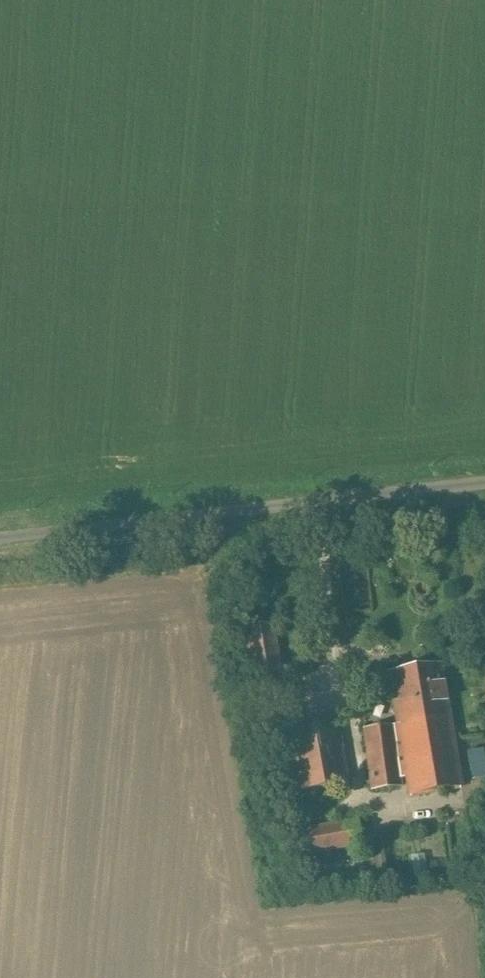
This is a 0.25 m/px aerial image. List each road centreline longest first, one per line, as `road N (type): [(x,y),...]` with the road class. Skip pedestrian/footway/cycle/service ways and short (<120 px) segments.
road 1 (unclassified): [(484,483),(0,538)]

